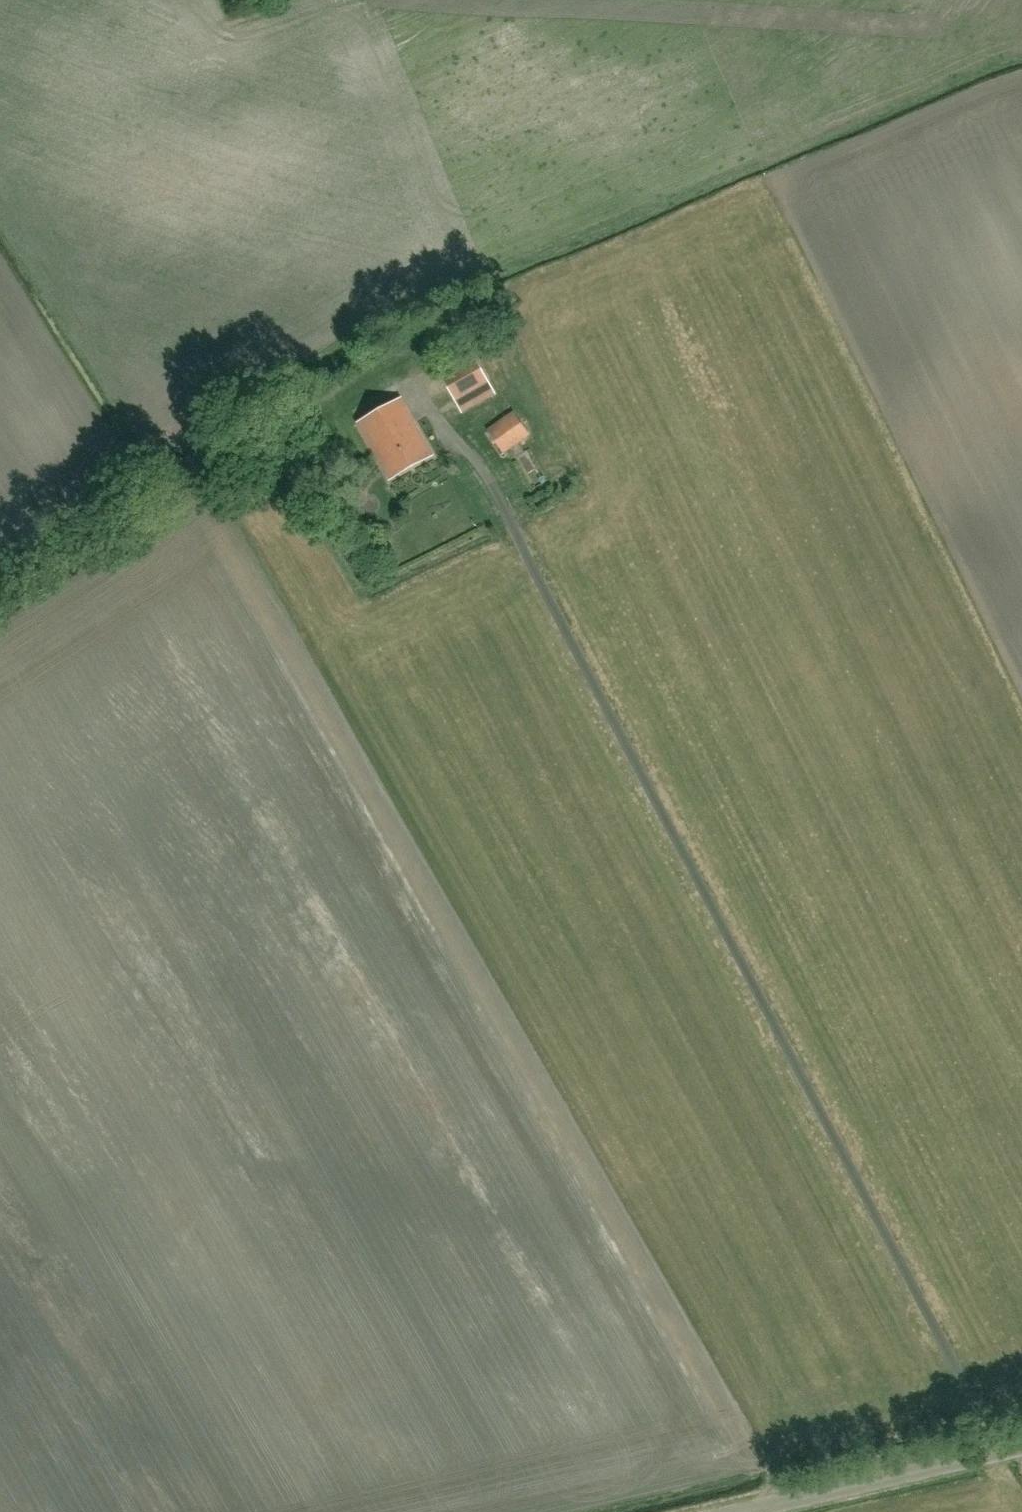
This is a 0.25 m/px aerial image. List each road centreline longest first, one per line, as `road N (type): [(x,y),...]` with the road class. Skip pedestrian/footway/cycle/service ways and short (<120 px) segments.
road 1 (unclassified): [(735,1511),(1021,1449)]

